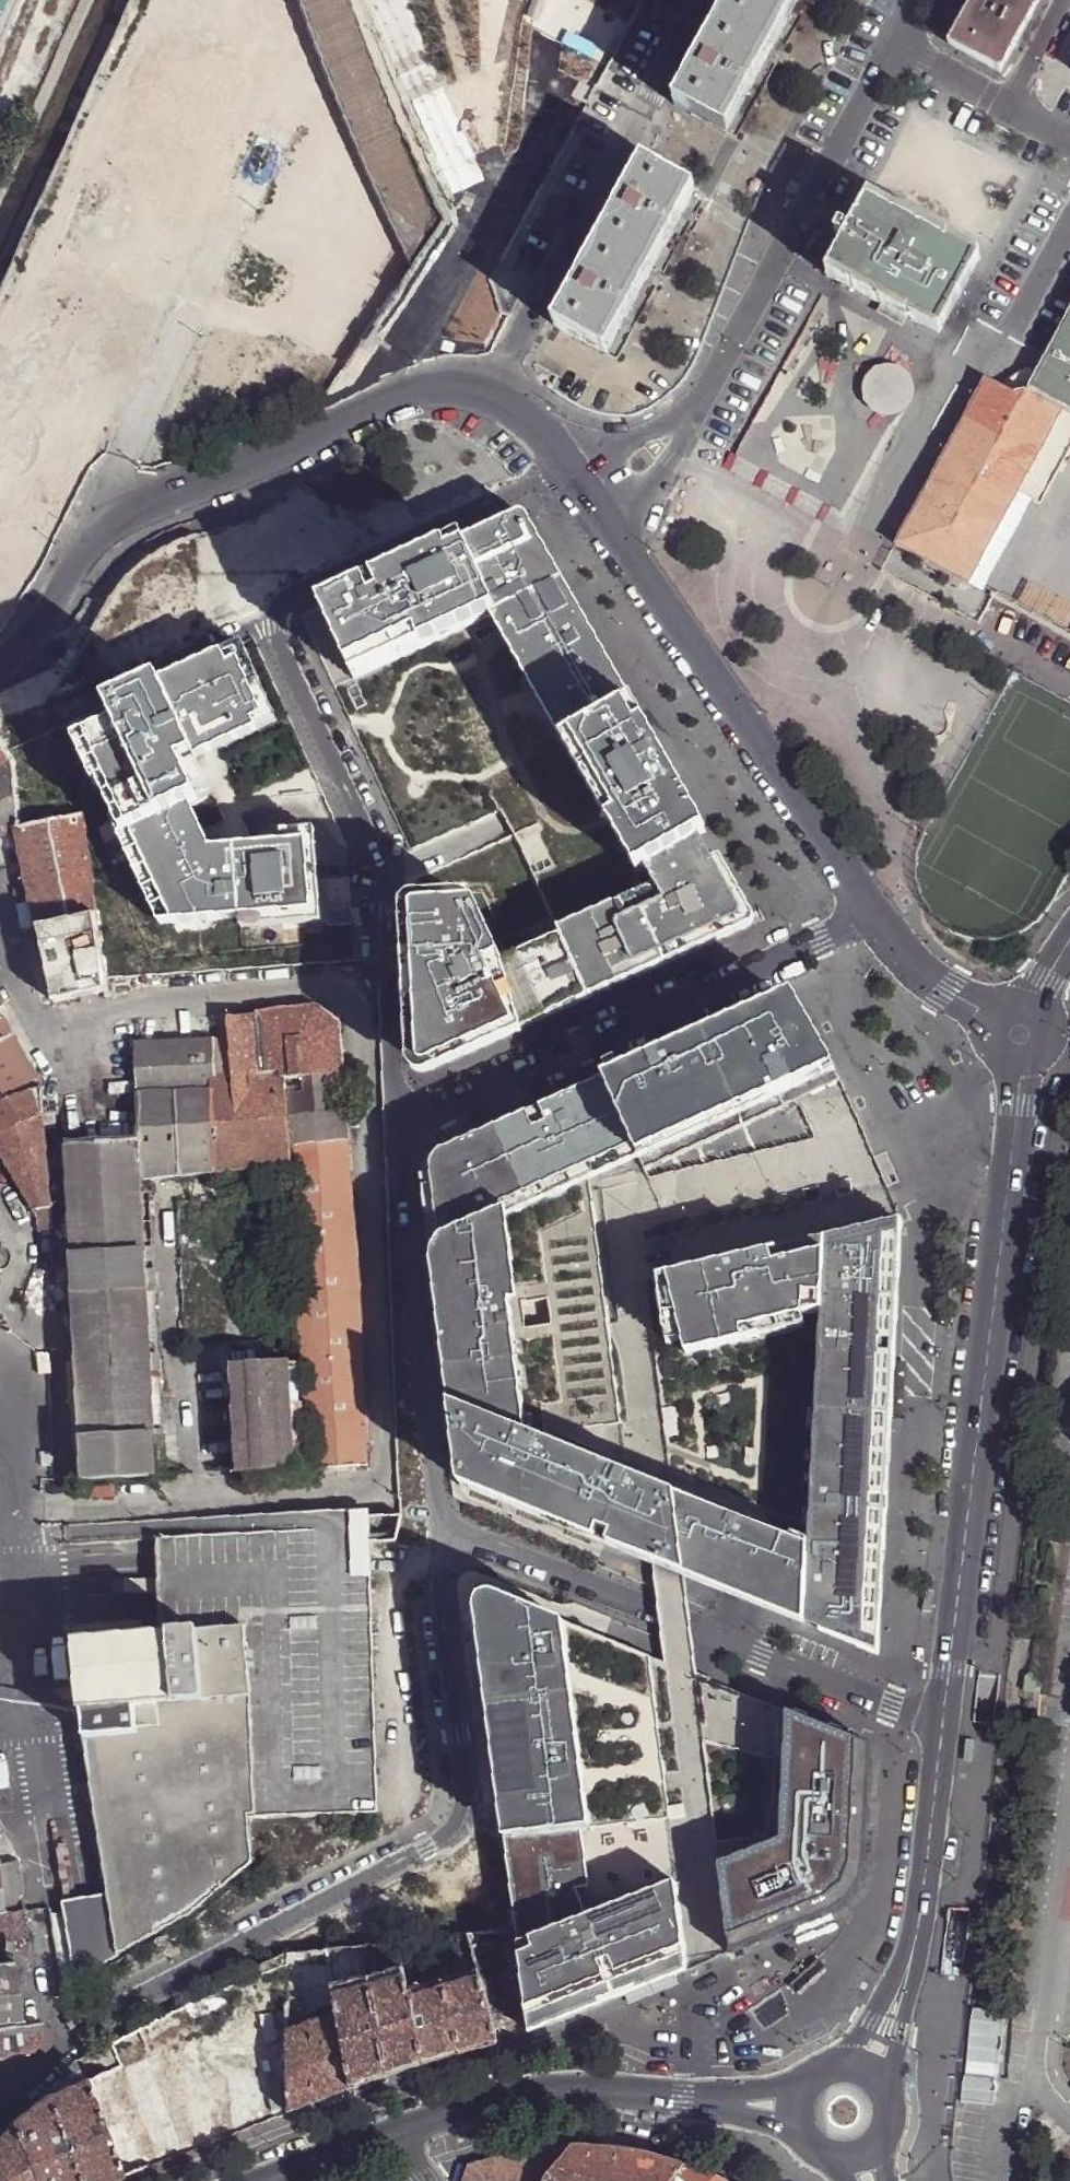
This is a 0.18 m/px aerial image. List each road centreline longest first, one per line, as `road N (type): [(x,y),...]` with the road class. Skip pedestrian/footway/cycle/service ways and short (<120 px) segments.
road 1 (residential): [(899,1995),(927,1848),(1015,1108)]
road 2 (residential): [(0,657),(32,637),(94,526),(421,392),(487,394),(527,414),(568,458)]
road 3 (residential): [(626,543),(901,960)]
road 4 (residential): [(0,2118),(61,2044),(0,1684)]
road 5 (residential): [(684,427),(889,48)]
road 6 (residential): [(403,2134),(569,2095),(682,2103)]
road 7 (residential): [(901,960),(1015,1108)]
road 8 (residential): [(1035,995),(901,960)]
road 9 (residential): [(274,2180),(403,2134)]
road 10 (residential): [(1004,111),(889,48)]
road 11 (residential): [(626,543),(684,427)]
road 12 (residential): [(0,1192),(20,1224),(22,1258),(0,1309)]
road 13 (residential): [(1004,111),(1062,0)]
road 14 (residential): [(806,2088),(682,2103)]
road 15 (residential): [(682,2103),(802,2134)]

